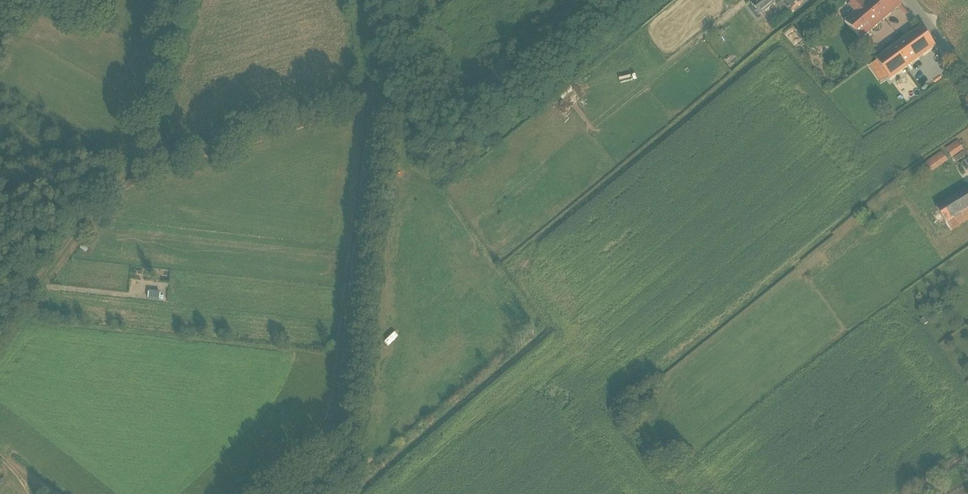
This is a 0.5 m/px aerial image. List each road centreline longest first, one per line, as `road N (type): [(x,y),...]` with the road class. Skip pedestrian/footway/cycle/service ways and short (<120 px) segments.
road 1 (track): [(129,167),(378,88)]
road 2 (track): [(129,167),(0,332)]
road 3 (track): [(178,0),(129,167)]

